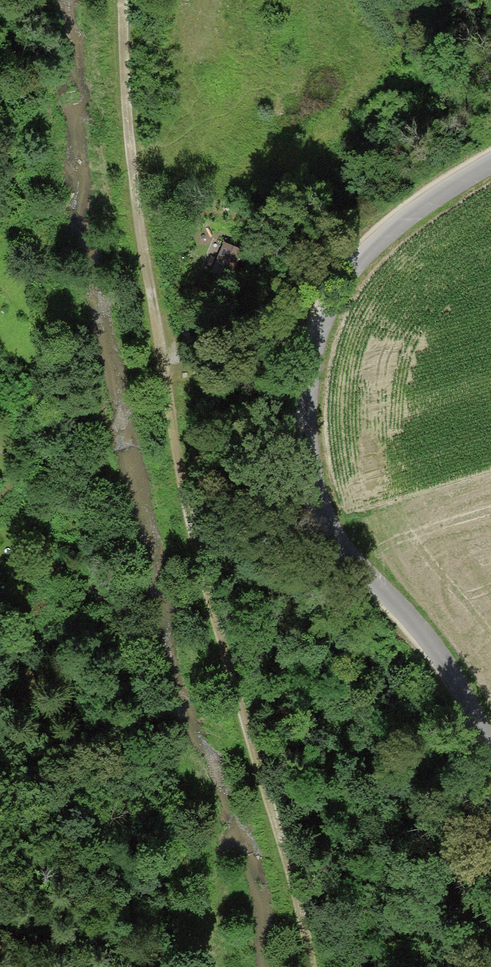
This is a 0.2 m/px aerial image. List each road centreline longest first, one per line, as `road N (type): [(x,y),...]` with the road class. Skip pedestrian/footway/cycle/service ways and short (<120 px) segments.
road 1 (track): [(301,966),(250,767),(188,586),(135,349),(107,0)]
road 2 (track): [(490,752),(448,664),(342,545),(321,510),(308,410),(314,360),(345,281),(369,251),(490,163)]

